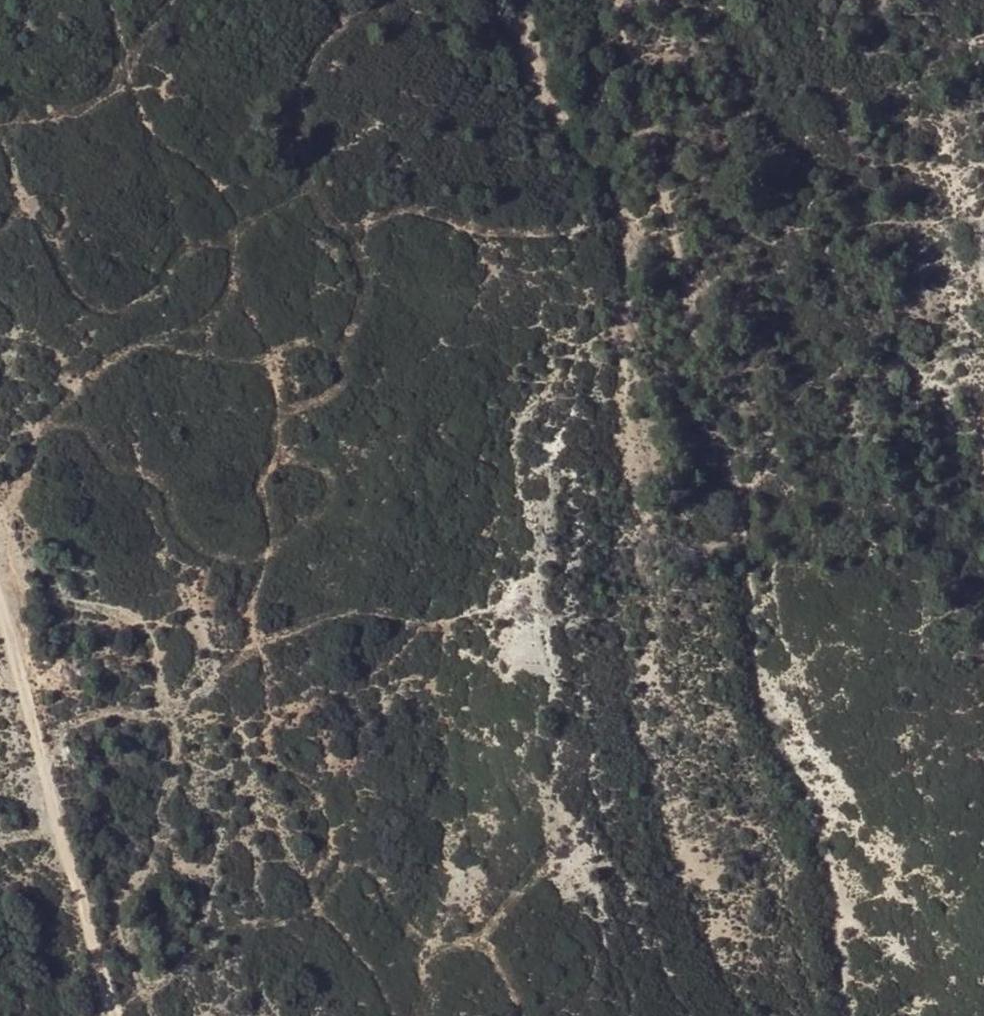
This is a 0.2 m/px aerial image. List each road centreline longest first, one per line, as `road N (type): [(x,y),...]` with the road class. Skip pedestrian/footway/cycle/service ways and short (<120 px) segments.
road 1 (track): [(0,568),(137,1015)]

